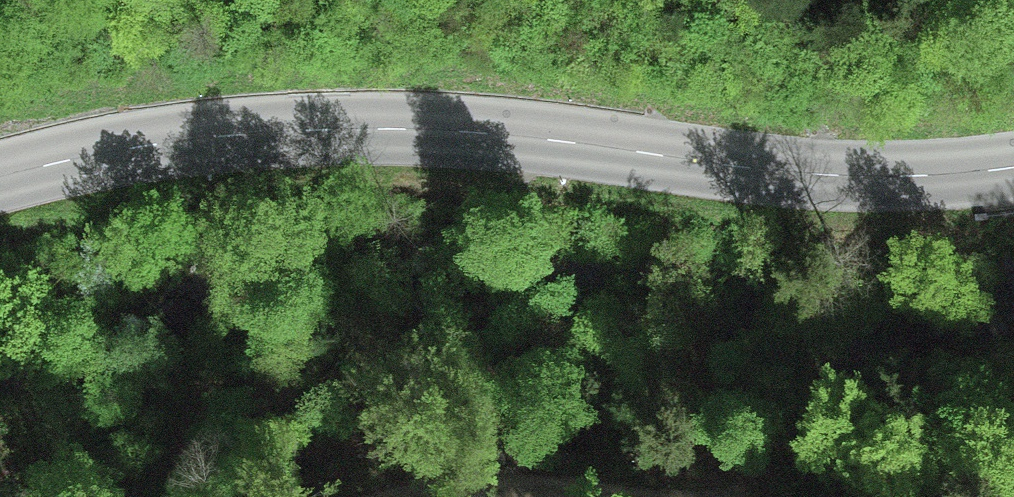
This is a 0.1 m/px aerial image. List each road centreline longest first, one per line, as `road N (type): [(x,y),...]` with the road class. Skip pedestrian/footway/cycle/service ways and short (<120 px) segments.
road 1 (secondary): [(1013,167),(853,180),(744,171),(498,129),(360,124),(170,136),(0,169)]
road 2 (track): [(600,496),(496,487),(398,496)]

